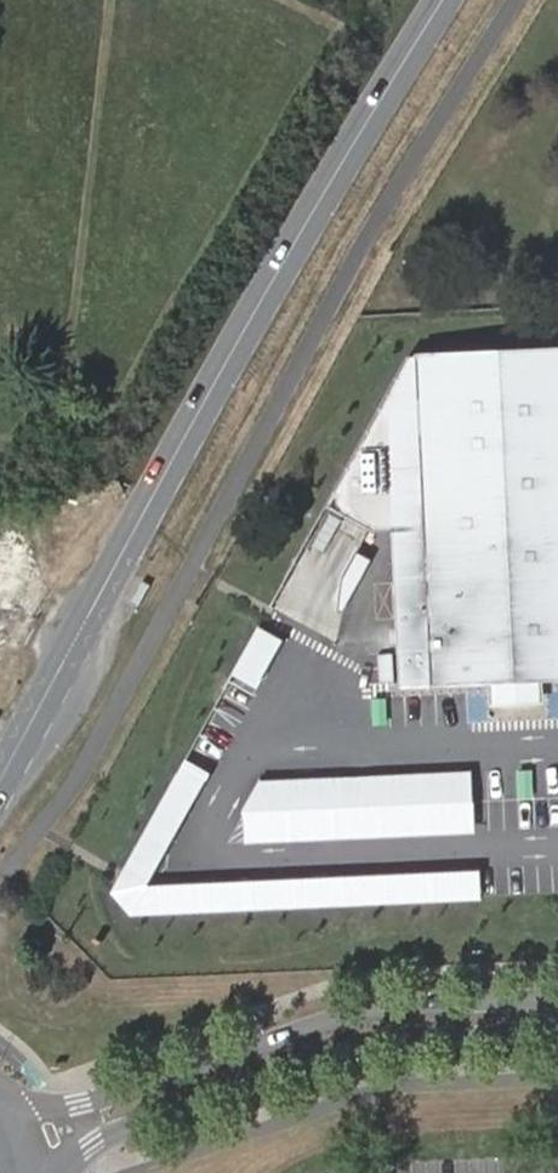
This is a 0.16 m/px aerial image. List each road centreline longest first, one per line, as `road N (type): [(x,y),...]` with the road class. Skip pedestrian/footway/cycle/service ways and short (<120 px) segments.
road 1 (secondary): [(0,780),(261,301),(443,0)]
road 2 (tertiary): [(24,1143),(421,1014),(557,1013)]

